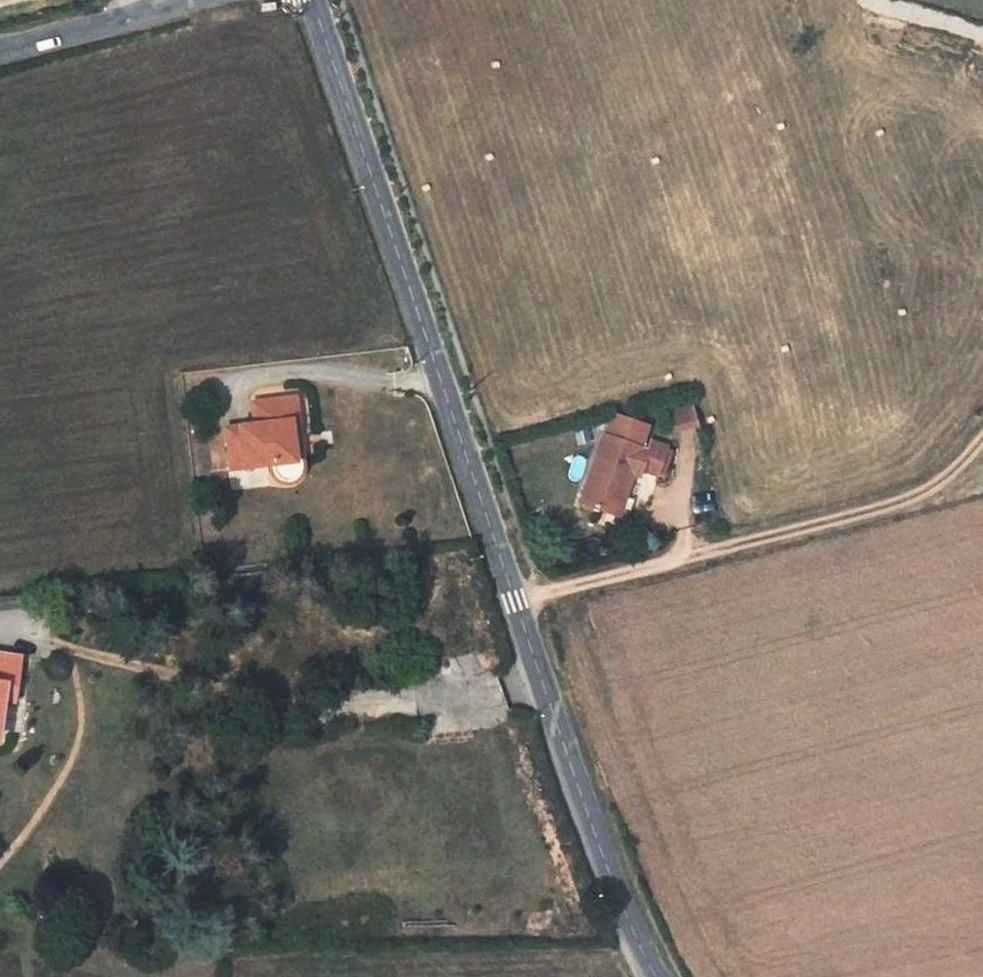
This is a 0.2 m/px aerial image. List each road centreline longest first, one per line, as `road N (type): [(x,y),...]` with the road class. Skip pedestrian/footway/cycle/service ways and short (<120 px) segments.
road 1 (tertiary): [(310,0),(620,907),(661,976)]
road 2 (track): [(679,560),(918,497),(982,439)]
road 3 (residential): [(174,0),(0,46)]

